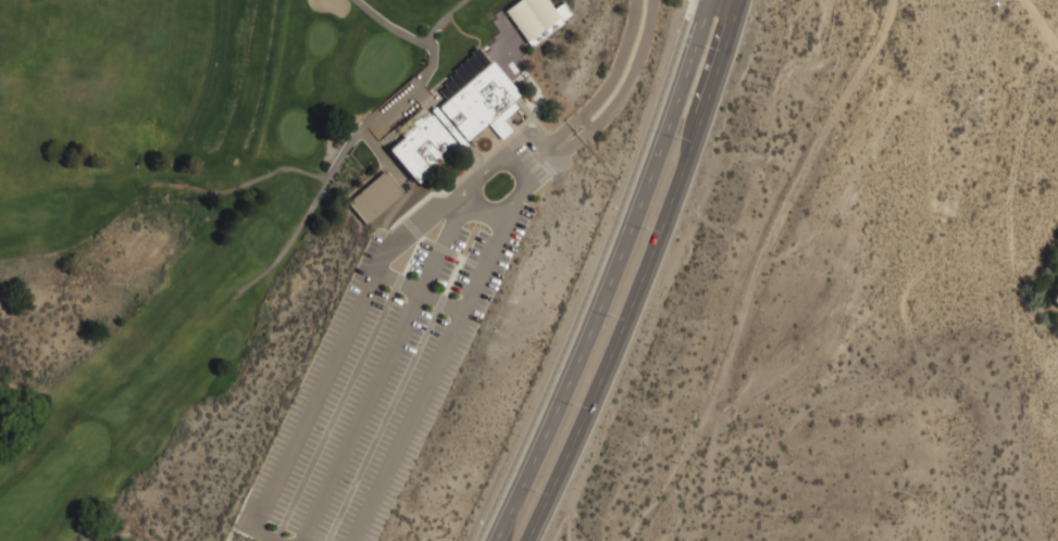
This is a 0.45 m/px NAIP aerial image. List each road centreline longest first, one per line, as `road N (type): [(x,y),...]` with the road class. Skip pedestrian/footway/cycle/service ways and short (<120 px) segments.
road 1 (secondary): [(711,0),(577,364),(495,540)]
road 2 (secondary): [(526,540),(601,378),(740,0)]
road 3 (track): [(356,0),(432,47),(432,66),(360,128),(287,248),(239,291)]
road 4 (track): [(328,178),(285,168),(212,202),(144,201),(61,252),(0,261)]

